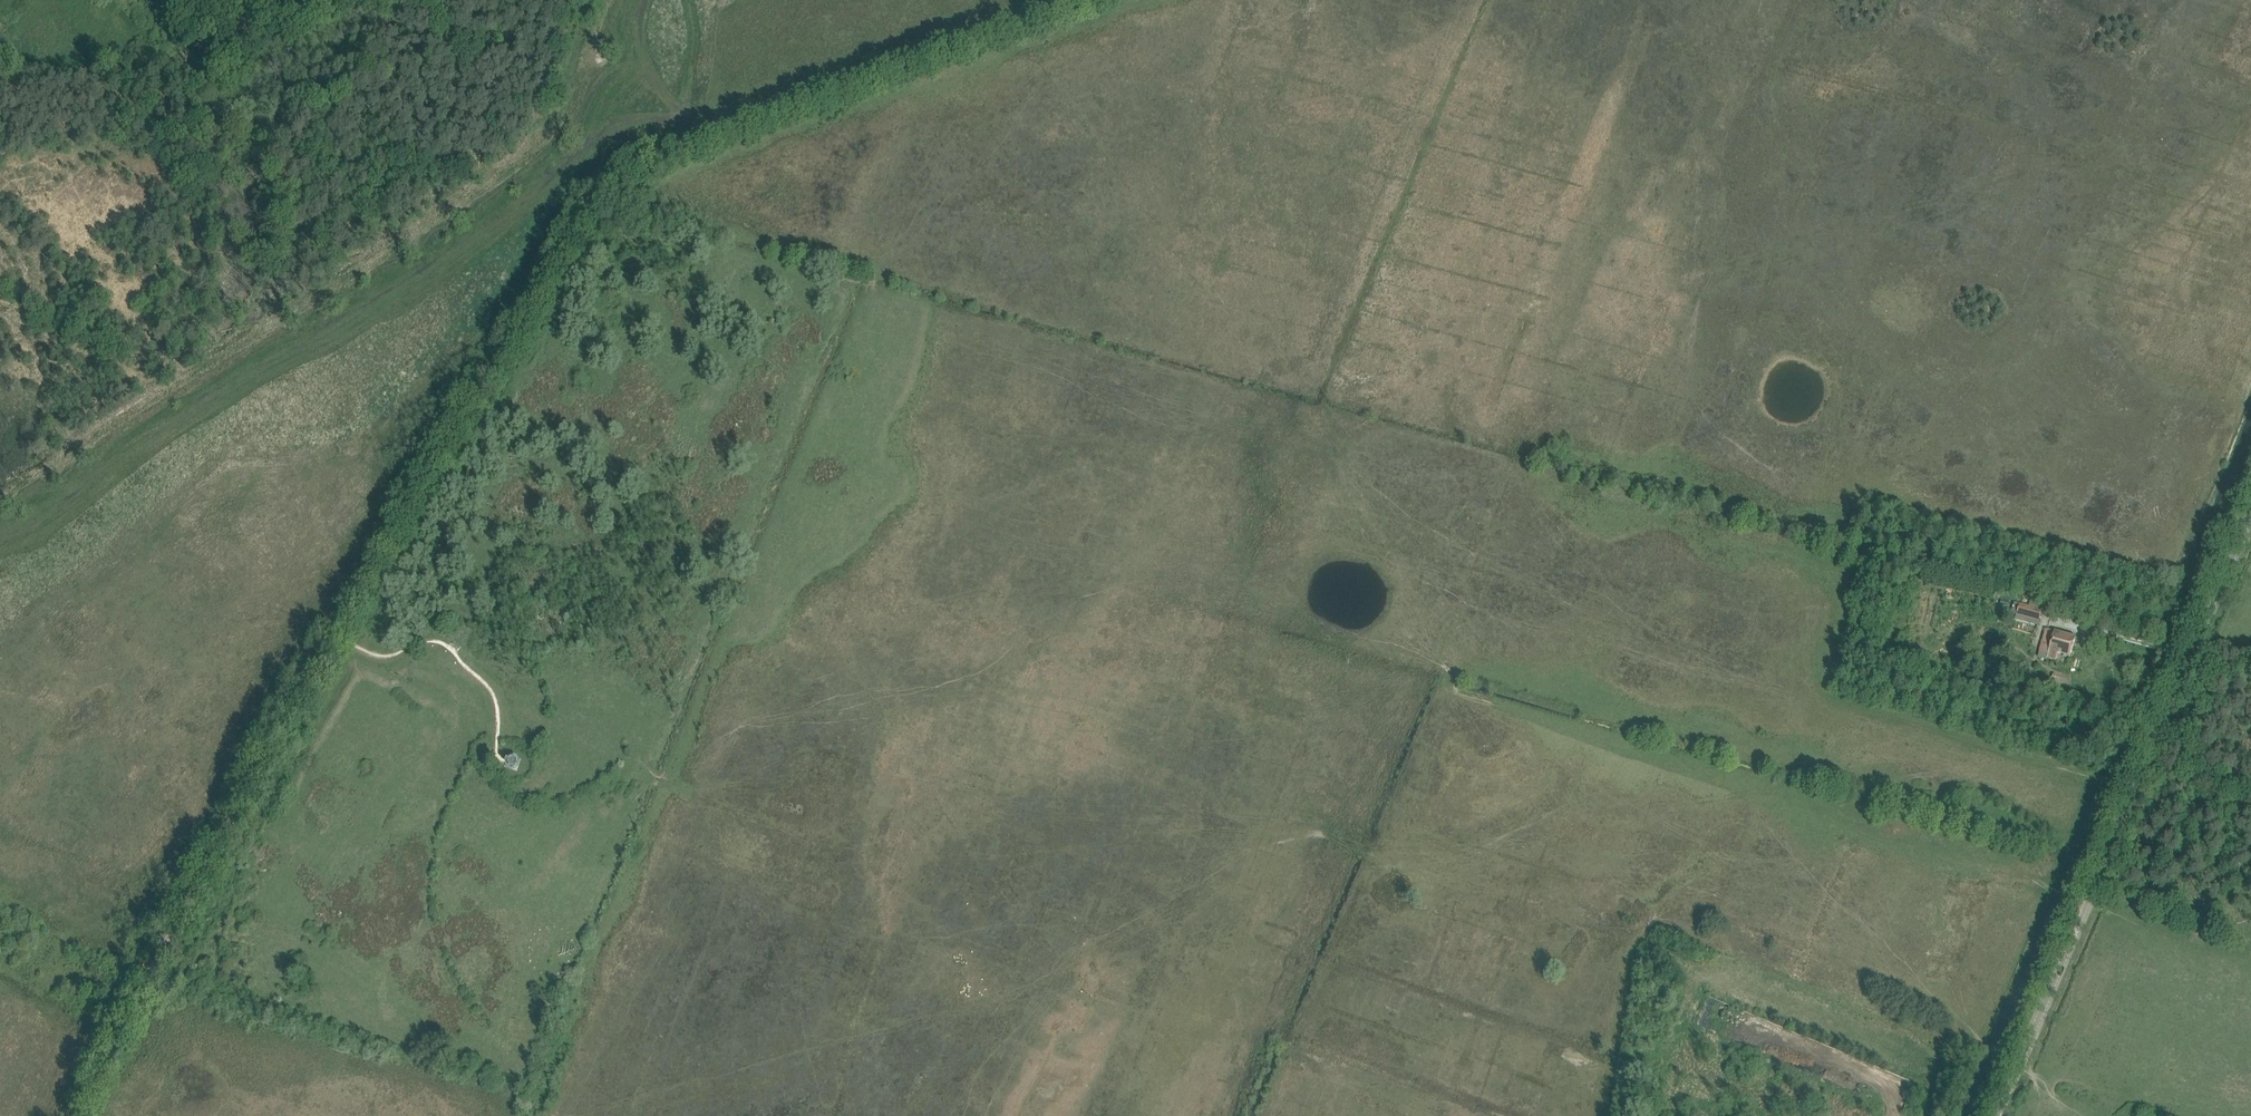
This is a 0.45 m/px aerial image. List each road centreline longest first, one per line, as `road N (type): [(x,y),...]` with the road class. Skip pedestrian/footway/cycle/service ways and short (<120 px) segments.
road 1 (unclassified): [(332,633),(620,171),(1075,0)]
road 2 (tertiary): [(1998,1115),(2250,512)]
road 3 (track): [(75,1115),(332,633)]

